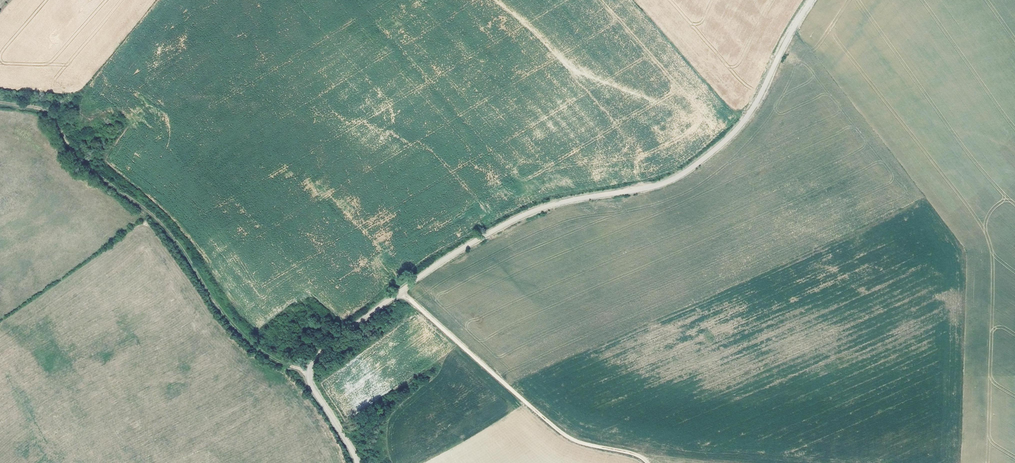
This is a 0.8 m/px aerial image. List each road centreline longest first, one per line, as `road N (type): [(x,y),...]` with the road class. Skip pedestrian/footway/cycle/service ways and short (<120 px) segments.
road 1 (unclassified): [(812,0),(749,115),(684,174),(530,213),(331,340),(310,381),(356,462)]
road 2 (track): [(0,104),(49,114),(73,153),(159,222),(244,339),(311,374)]
road 3 (track): [(401,292),(562,434),(648,462)]

